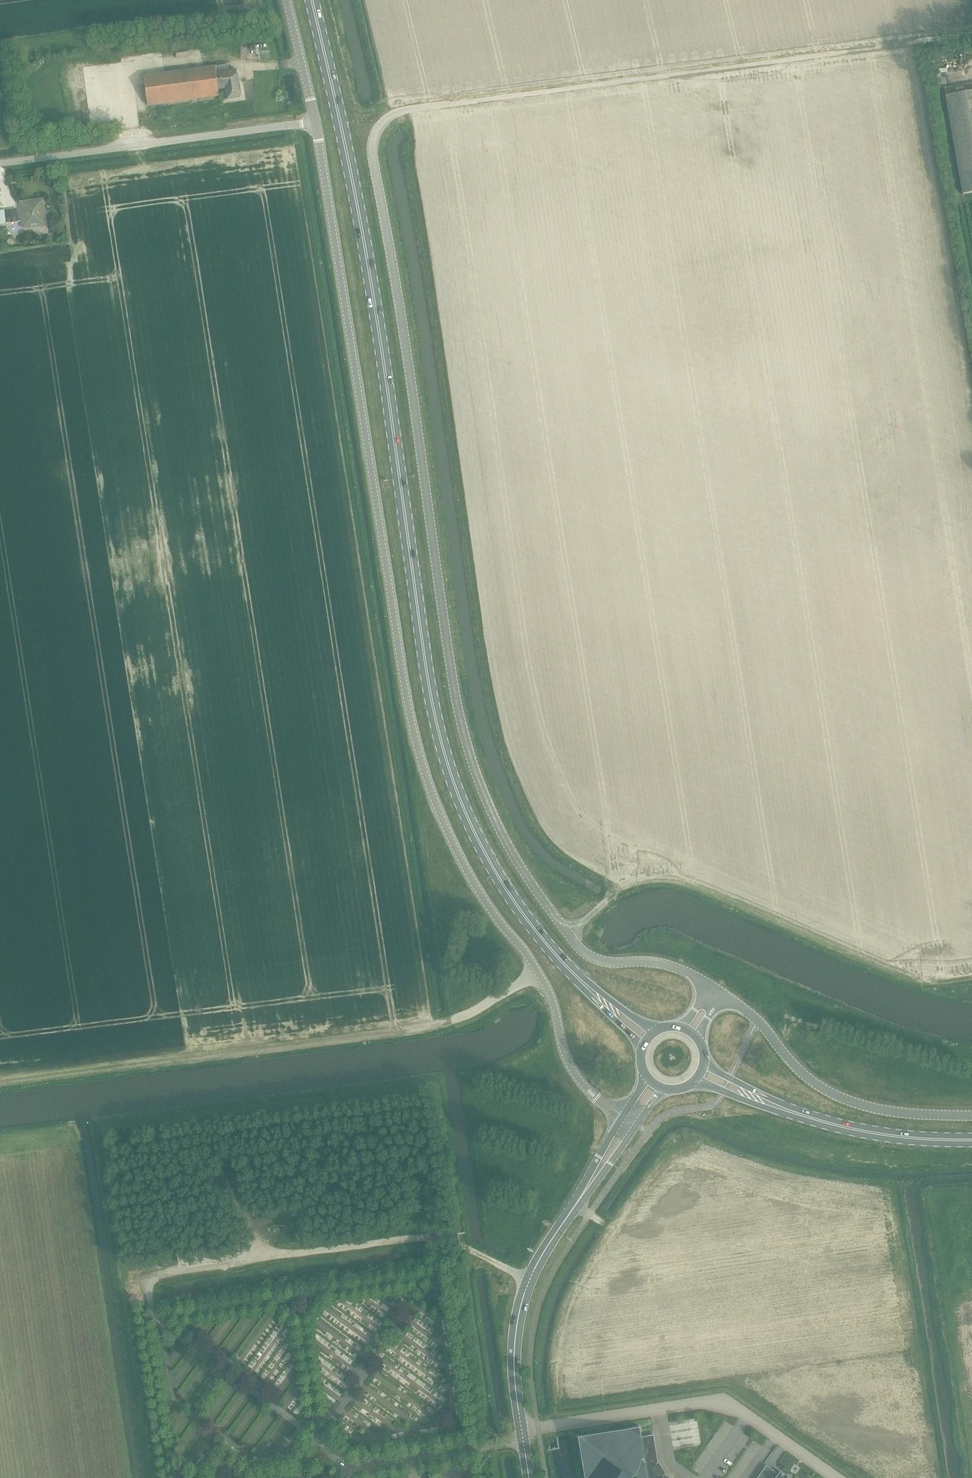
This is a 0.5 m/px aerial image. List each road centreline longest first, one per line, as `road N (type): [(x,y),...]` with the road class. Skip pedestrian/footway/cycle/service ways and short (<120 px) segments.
road 1 (unclassified): [(623,1116),(570,1066),(547,989),(464,866),(428,783),(405,692),(315,122)]
road 2 (primary): [(575,975),(490,861),(439,732),(367,261),(311,0)]
road 3 (unclassified): [(710,985),(666,964),(585,953),(519,864),(480,785),(456,699),(372,156),(377,129)]
road 4 (track): [(377,129),(411,108),(901,44)]
road 5 (track): [(148,1282),(416,1238),(460,1244),(529,1279)]
road 6 (unclassified): [(836,1477),(747,1415),(710,1402),(522,1430)]
road 7 (unclassified): [(0,163),(315,122)]
road 8 (unclassified): [(971,1115),(891,1111),(831,1093),(724,993)]
road 9 (secondary): [(522,1430),(514,1366),(520,1307),(540,1258),(579,1198)]
road 10 (primary): [(797,1113),(902,1137),(971,1140)]
road 11 (unclassified): [(315,122),(287,0)]

